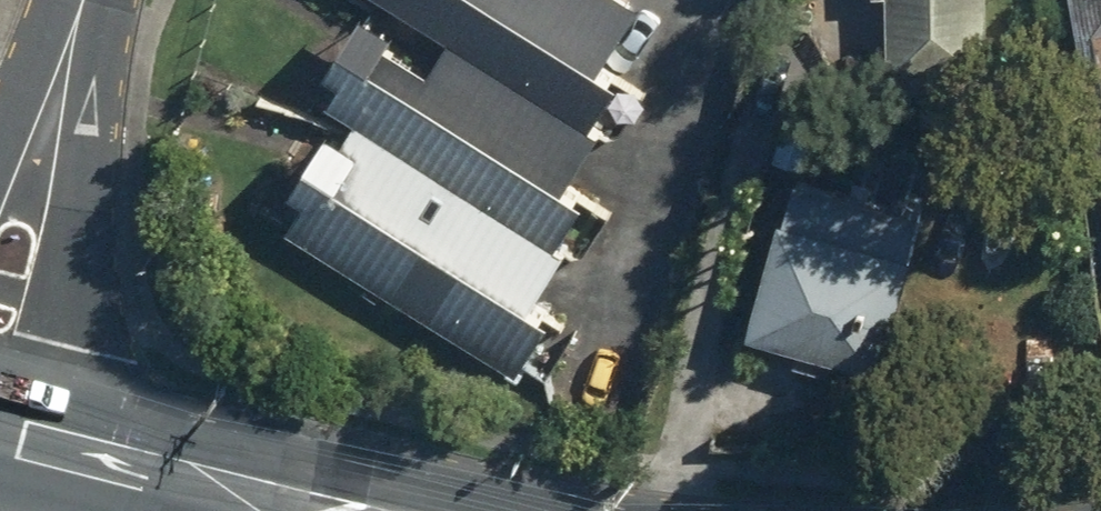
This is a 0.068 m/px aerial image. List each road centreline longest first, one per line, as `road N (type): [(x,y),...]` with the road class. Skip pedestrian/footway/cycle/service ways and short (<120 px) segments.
road 1 (residential): [(90,0),(0,318)]
road 2 (secondary): [(306,510),(0,411)]

